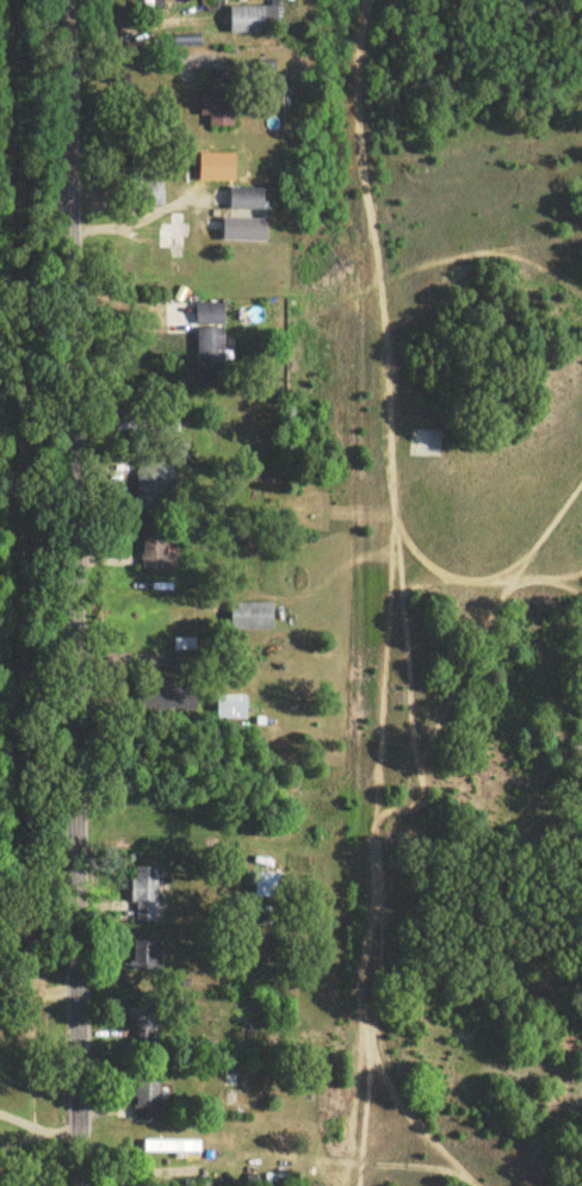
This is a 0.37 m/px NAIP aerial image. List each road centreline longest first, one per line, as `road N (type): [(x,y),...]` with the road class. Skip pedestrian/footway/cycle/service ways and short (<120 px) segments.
road 1 (tertiary): [(62,0),(80,1185)]

